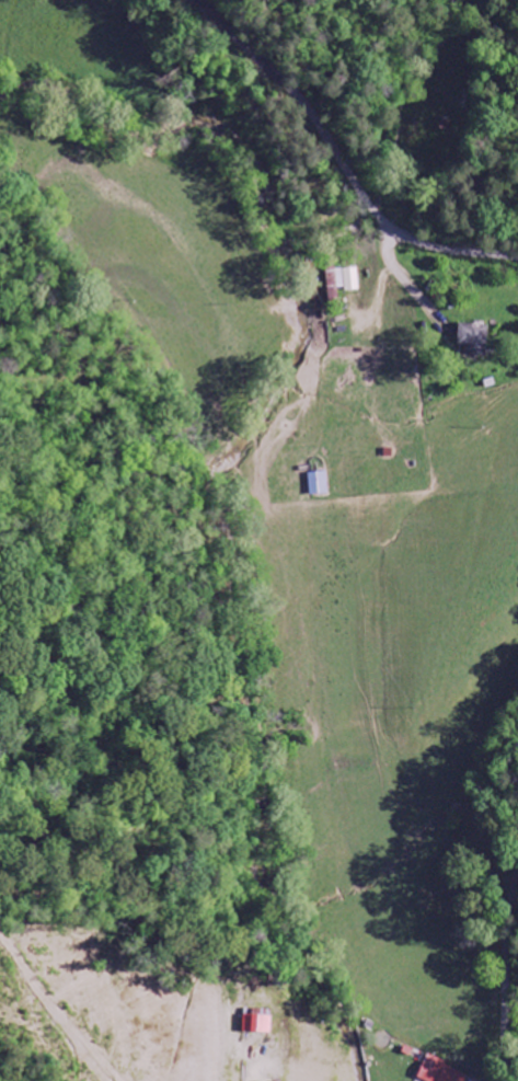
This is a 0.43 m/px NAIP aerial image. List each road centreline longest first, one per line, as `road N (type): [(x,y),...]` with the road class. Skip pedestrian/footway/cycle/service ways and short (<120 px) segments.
road 1 (residential): [(517,252),(407,228),(379,212),(307,105),(202,0)]
road 2 (residential): [(512,1080),(508,984),(517,896)]

